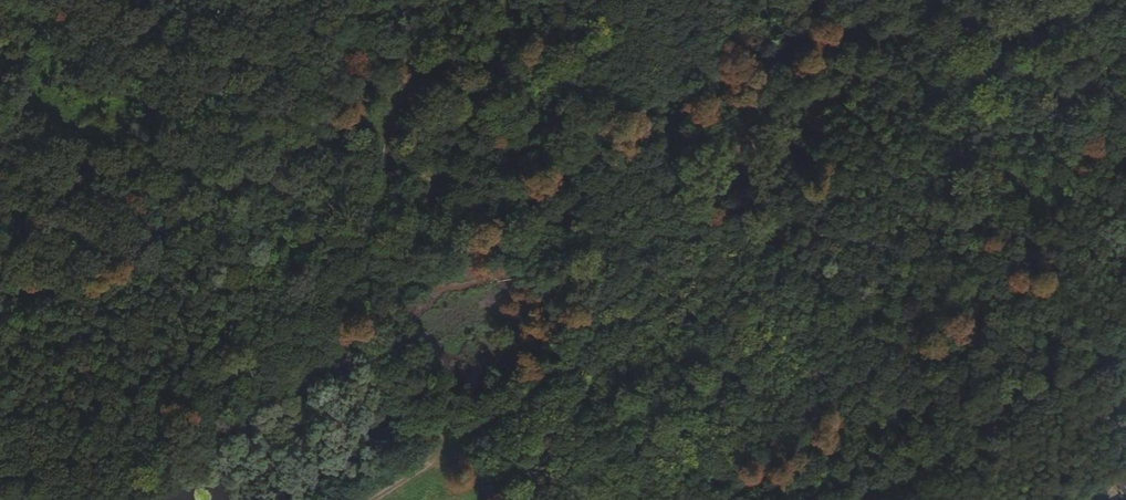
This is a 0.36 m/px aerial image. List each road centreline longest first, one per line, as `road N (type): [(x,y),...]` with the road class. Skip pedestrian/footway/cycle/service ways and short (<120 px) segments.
road 1 (track): [(421,0),(363,264),(377,322),(419,401),(491,499)]

